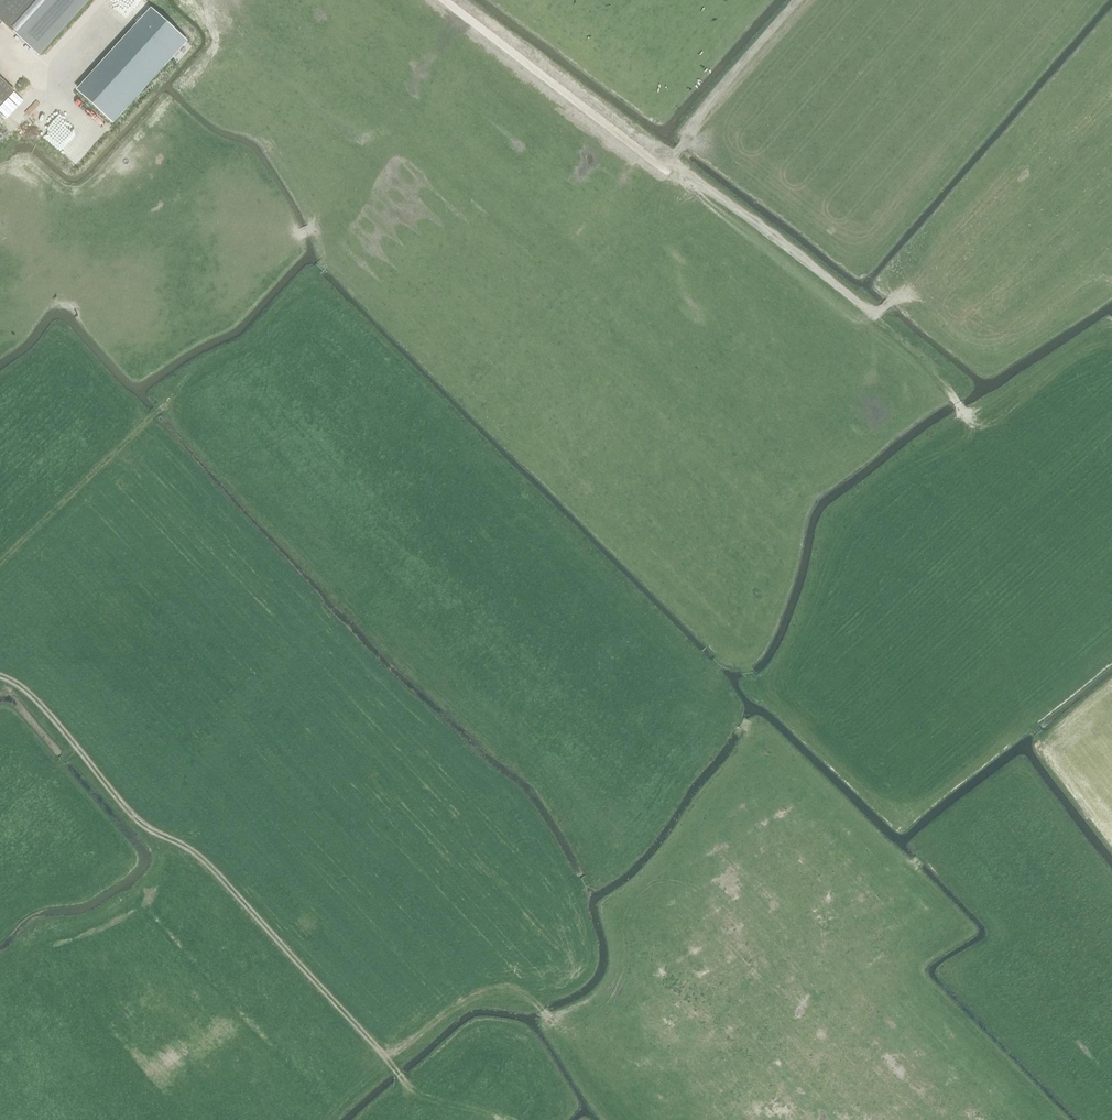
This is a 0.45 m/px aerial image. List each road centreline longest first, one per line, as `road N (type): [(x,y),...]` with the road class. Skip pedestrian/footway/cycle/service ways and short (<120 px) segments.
road 1 (track): [(0,677),(24,688),(125,810),(189,846),(384,1053),(484,991),(523,991),(551,1025)]
road 2 (track): [(443,0),(665,170),(701,111),(797,0)]
road 3 (track): [(0,564),(165,406),(191,370),(251,336),(313,274)]

